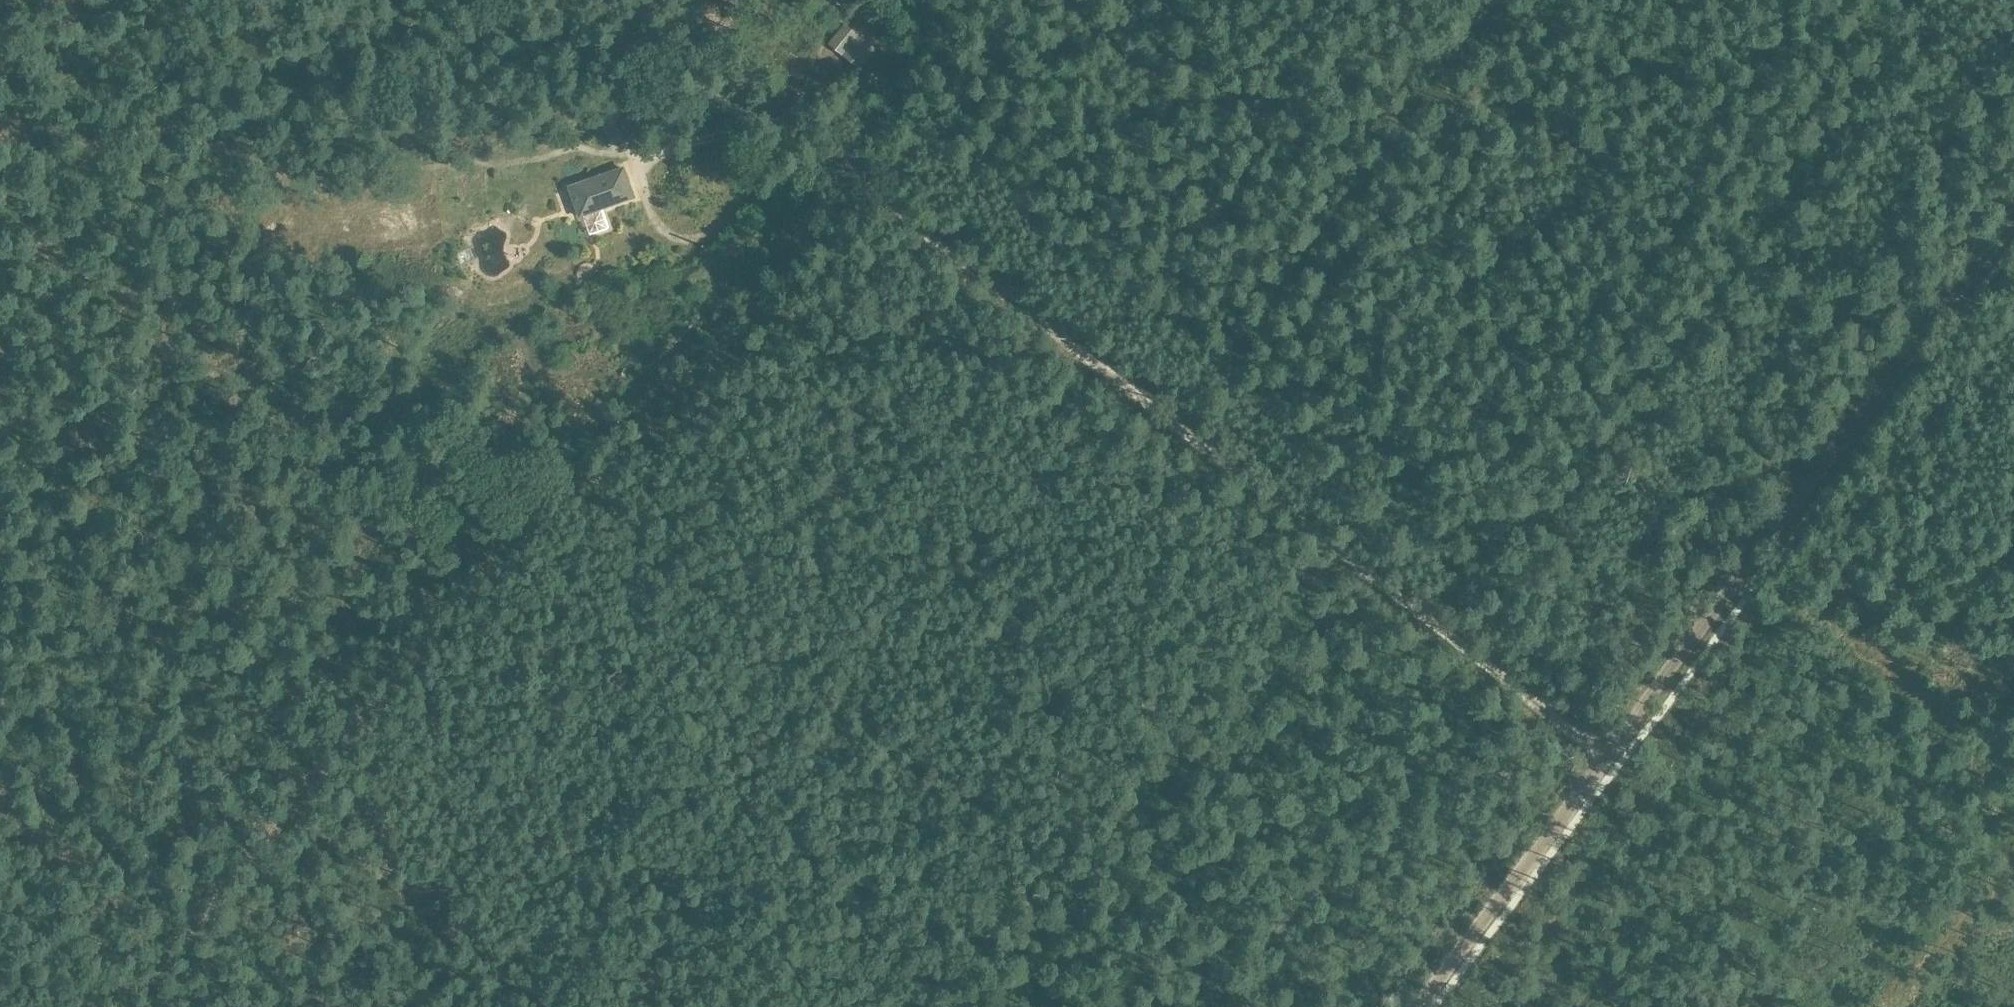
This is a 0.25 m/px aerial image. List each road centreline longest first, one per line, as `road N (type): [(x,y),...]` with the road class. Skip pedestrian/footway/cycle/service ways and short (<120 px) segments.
road 1 (track): [(2013,216),(1414,1006)]
road 2 (track): [(836,157),(1619,764)]
road 3 (track): [(918,0),(917,48),(886,106),(836,157)]

